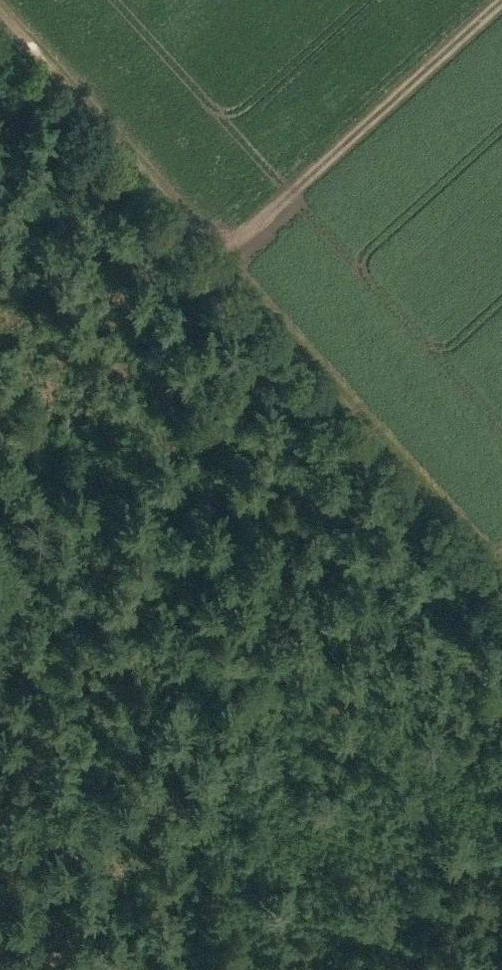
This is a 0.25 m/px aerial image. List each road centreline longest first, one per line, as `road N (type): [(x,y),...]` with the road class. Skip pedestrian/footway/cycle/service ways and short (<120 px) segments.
road 1 (track): [(0,17),(501,574)]
road 2 (track): [(219,257),(501,0)]

